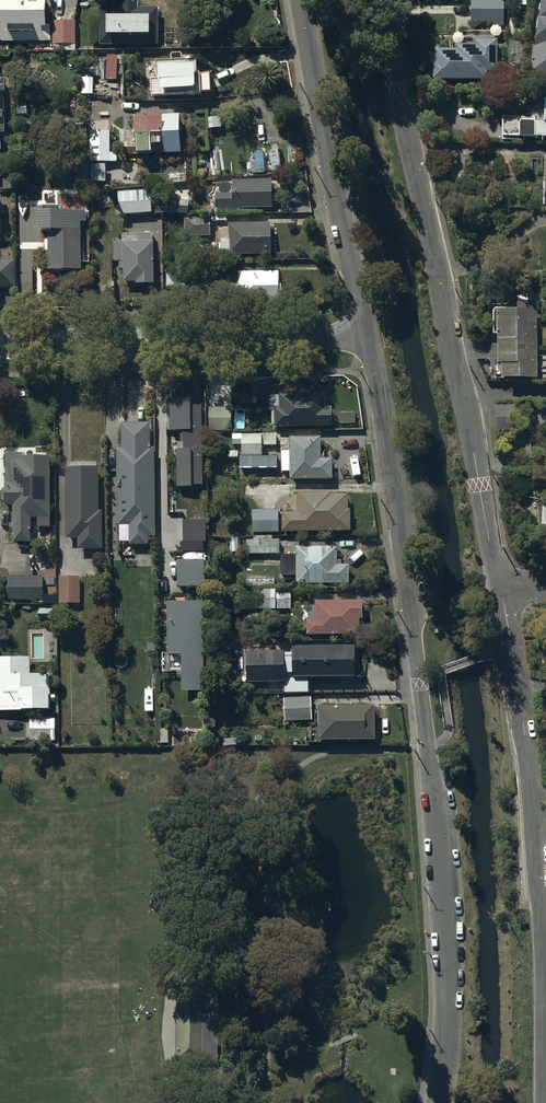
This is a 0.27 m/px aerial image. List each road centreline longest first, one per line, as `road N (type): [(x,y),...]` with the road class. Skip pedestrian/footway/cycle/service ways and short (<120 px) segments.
road 1 (unclassified): [(369,337),(415,598),(439,800),(446,1102)]
road 2 (unclassified): [(387,0),(399,89),(503,585)]
road 3 (residential): [(503,585),(544,867),(545,1018)]
road 4 (unclassified): [(369,337),(0,342)]
road 5 (unclassified): [(309,0),(369,337)]

